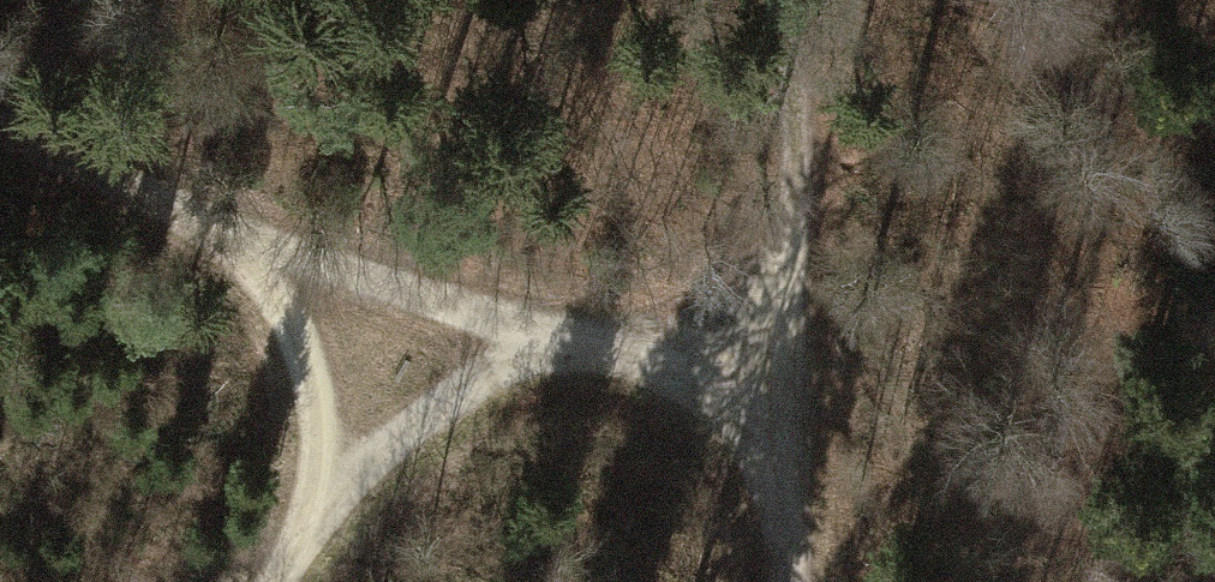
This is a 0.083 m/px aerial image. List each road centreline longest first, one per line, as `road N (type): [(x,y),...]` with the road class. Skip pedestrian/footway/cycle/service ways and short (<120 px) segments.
road 1 (track): [(606,349),(245,248)]
road 2 (track): [(786,581),(785,479),(769,372),(606,349)]
road 3 (track): [(769,372),(792,220),(776,0)]
road 4 (track): [(606,349),(527,363),(445,398),(360,464),(315,516)]
road 5 (track): [(315,516),(321,420),(313,371),(281,296),(245,248)]
road 6 (track): [(245,248),(0,127)]

